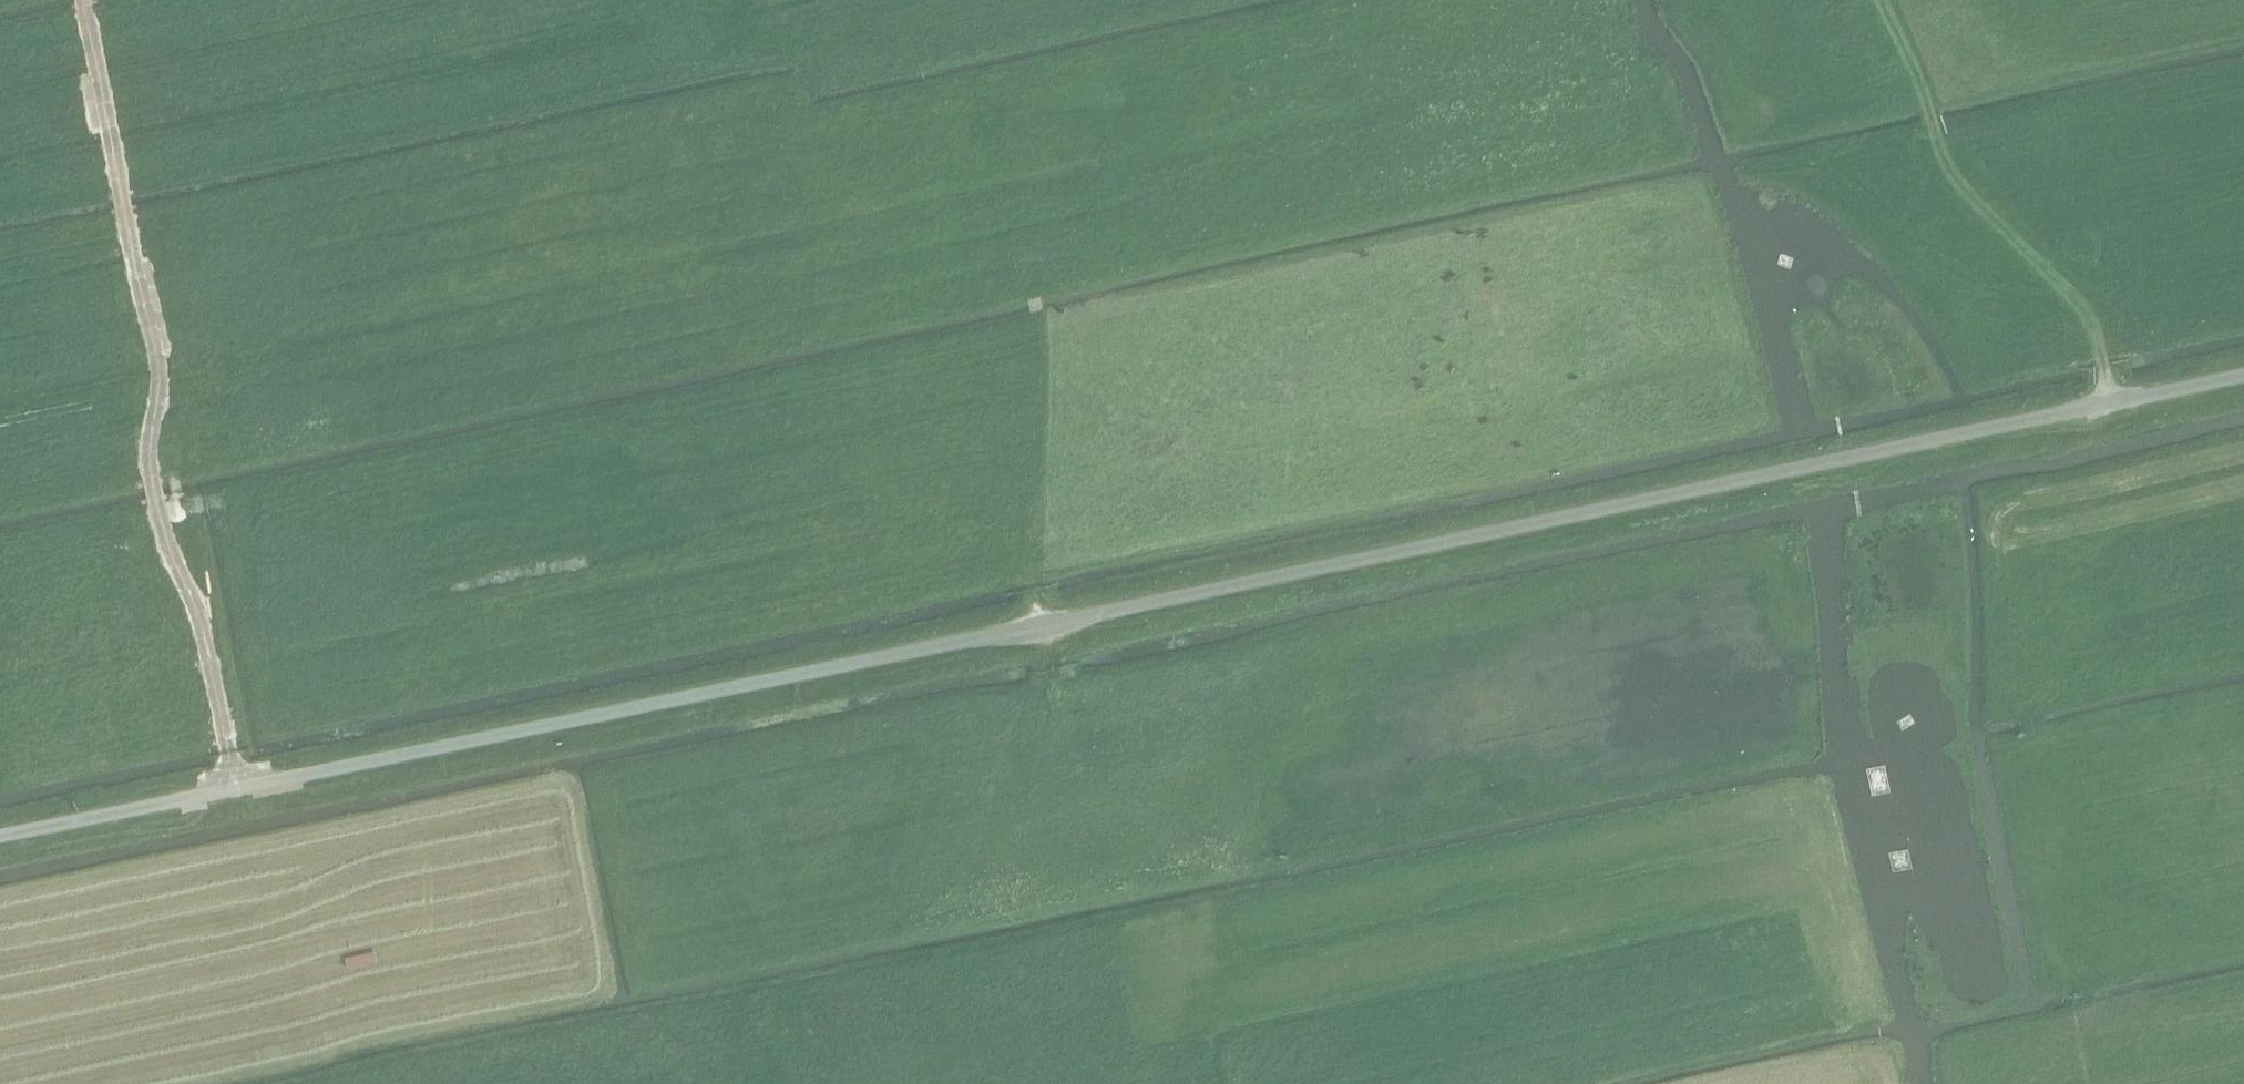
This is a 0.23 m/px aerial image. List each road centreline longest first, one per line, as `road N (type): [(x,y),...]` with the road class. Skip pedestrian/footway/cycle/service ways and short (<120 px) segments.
road 1 (unclassified): [(0,838),(2243,375)]
road 2 (track): [(1886,0),(1926,97),(1938,152),(2090,329),(2112,403)]
road 3 (track): [(1035,318),(1045,365),(1034,590),(1062,714)]

